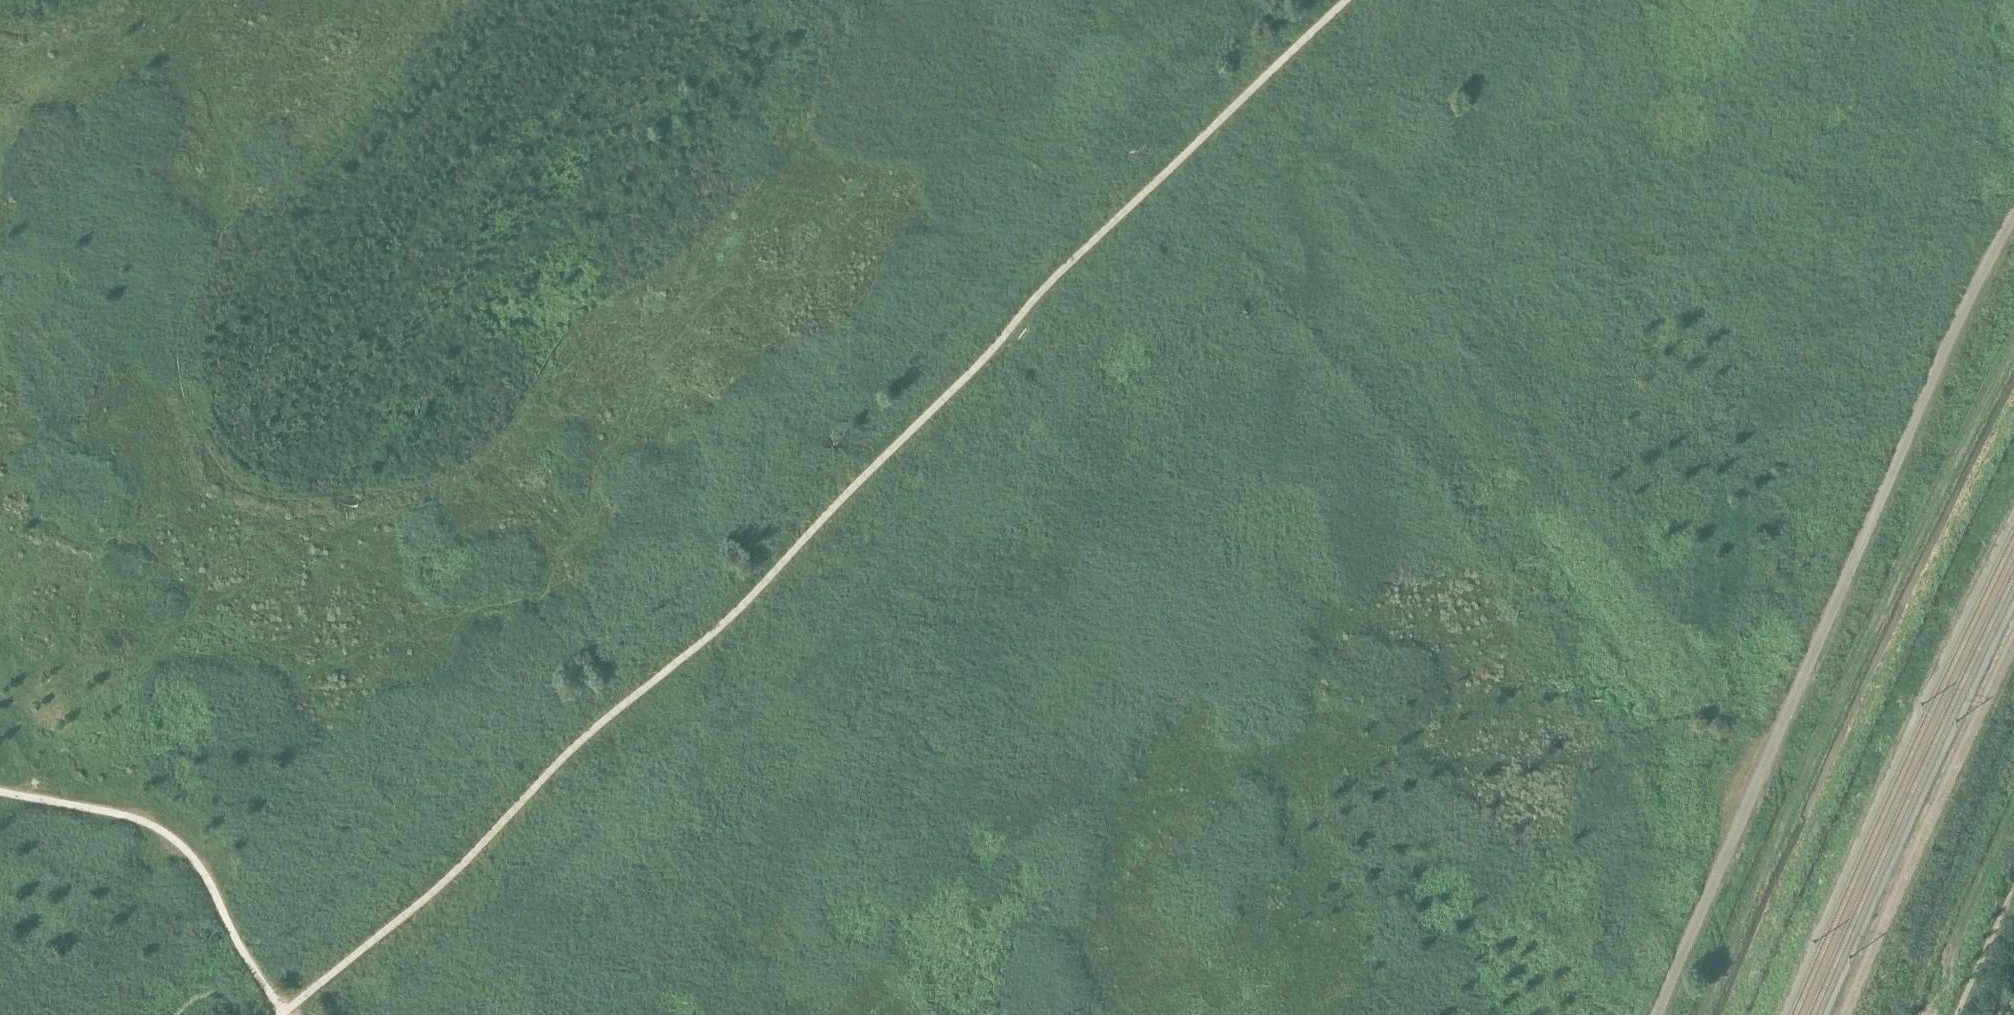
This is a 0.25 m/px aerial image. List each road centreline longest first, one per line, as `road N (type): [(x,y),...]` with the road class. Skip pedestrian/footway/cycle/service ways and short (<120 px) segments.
road 1 (track): [(1647,1014),(2013,207)]
road 2 (track): [(1850,1014),(2013,652)]
road 3 (track): [(2013,880),(1957,1014)]

